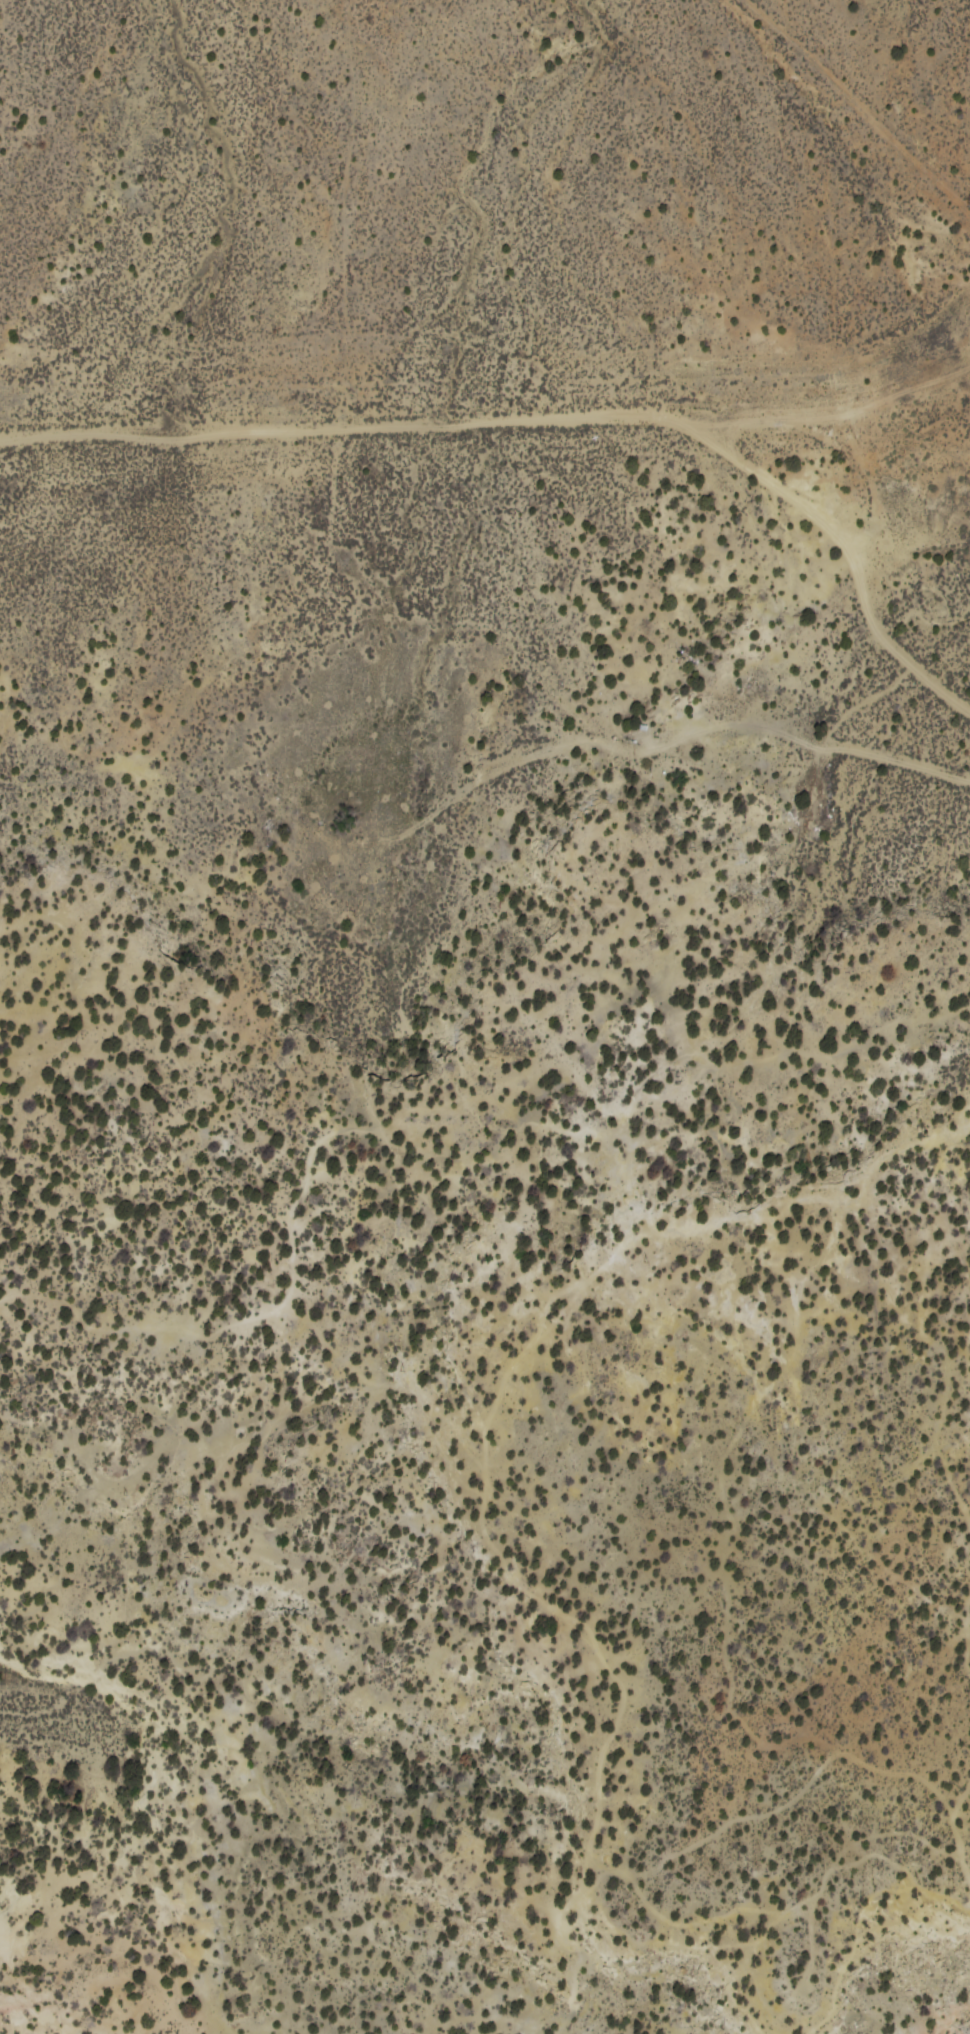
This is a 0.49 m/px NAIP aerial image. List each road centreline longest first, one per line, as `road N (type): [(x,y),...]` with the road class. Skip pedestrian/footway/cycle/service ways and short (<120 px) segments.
road 1 (track): [(969,710),(879,633),(836,531),(663,416),(0,441)]

